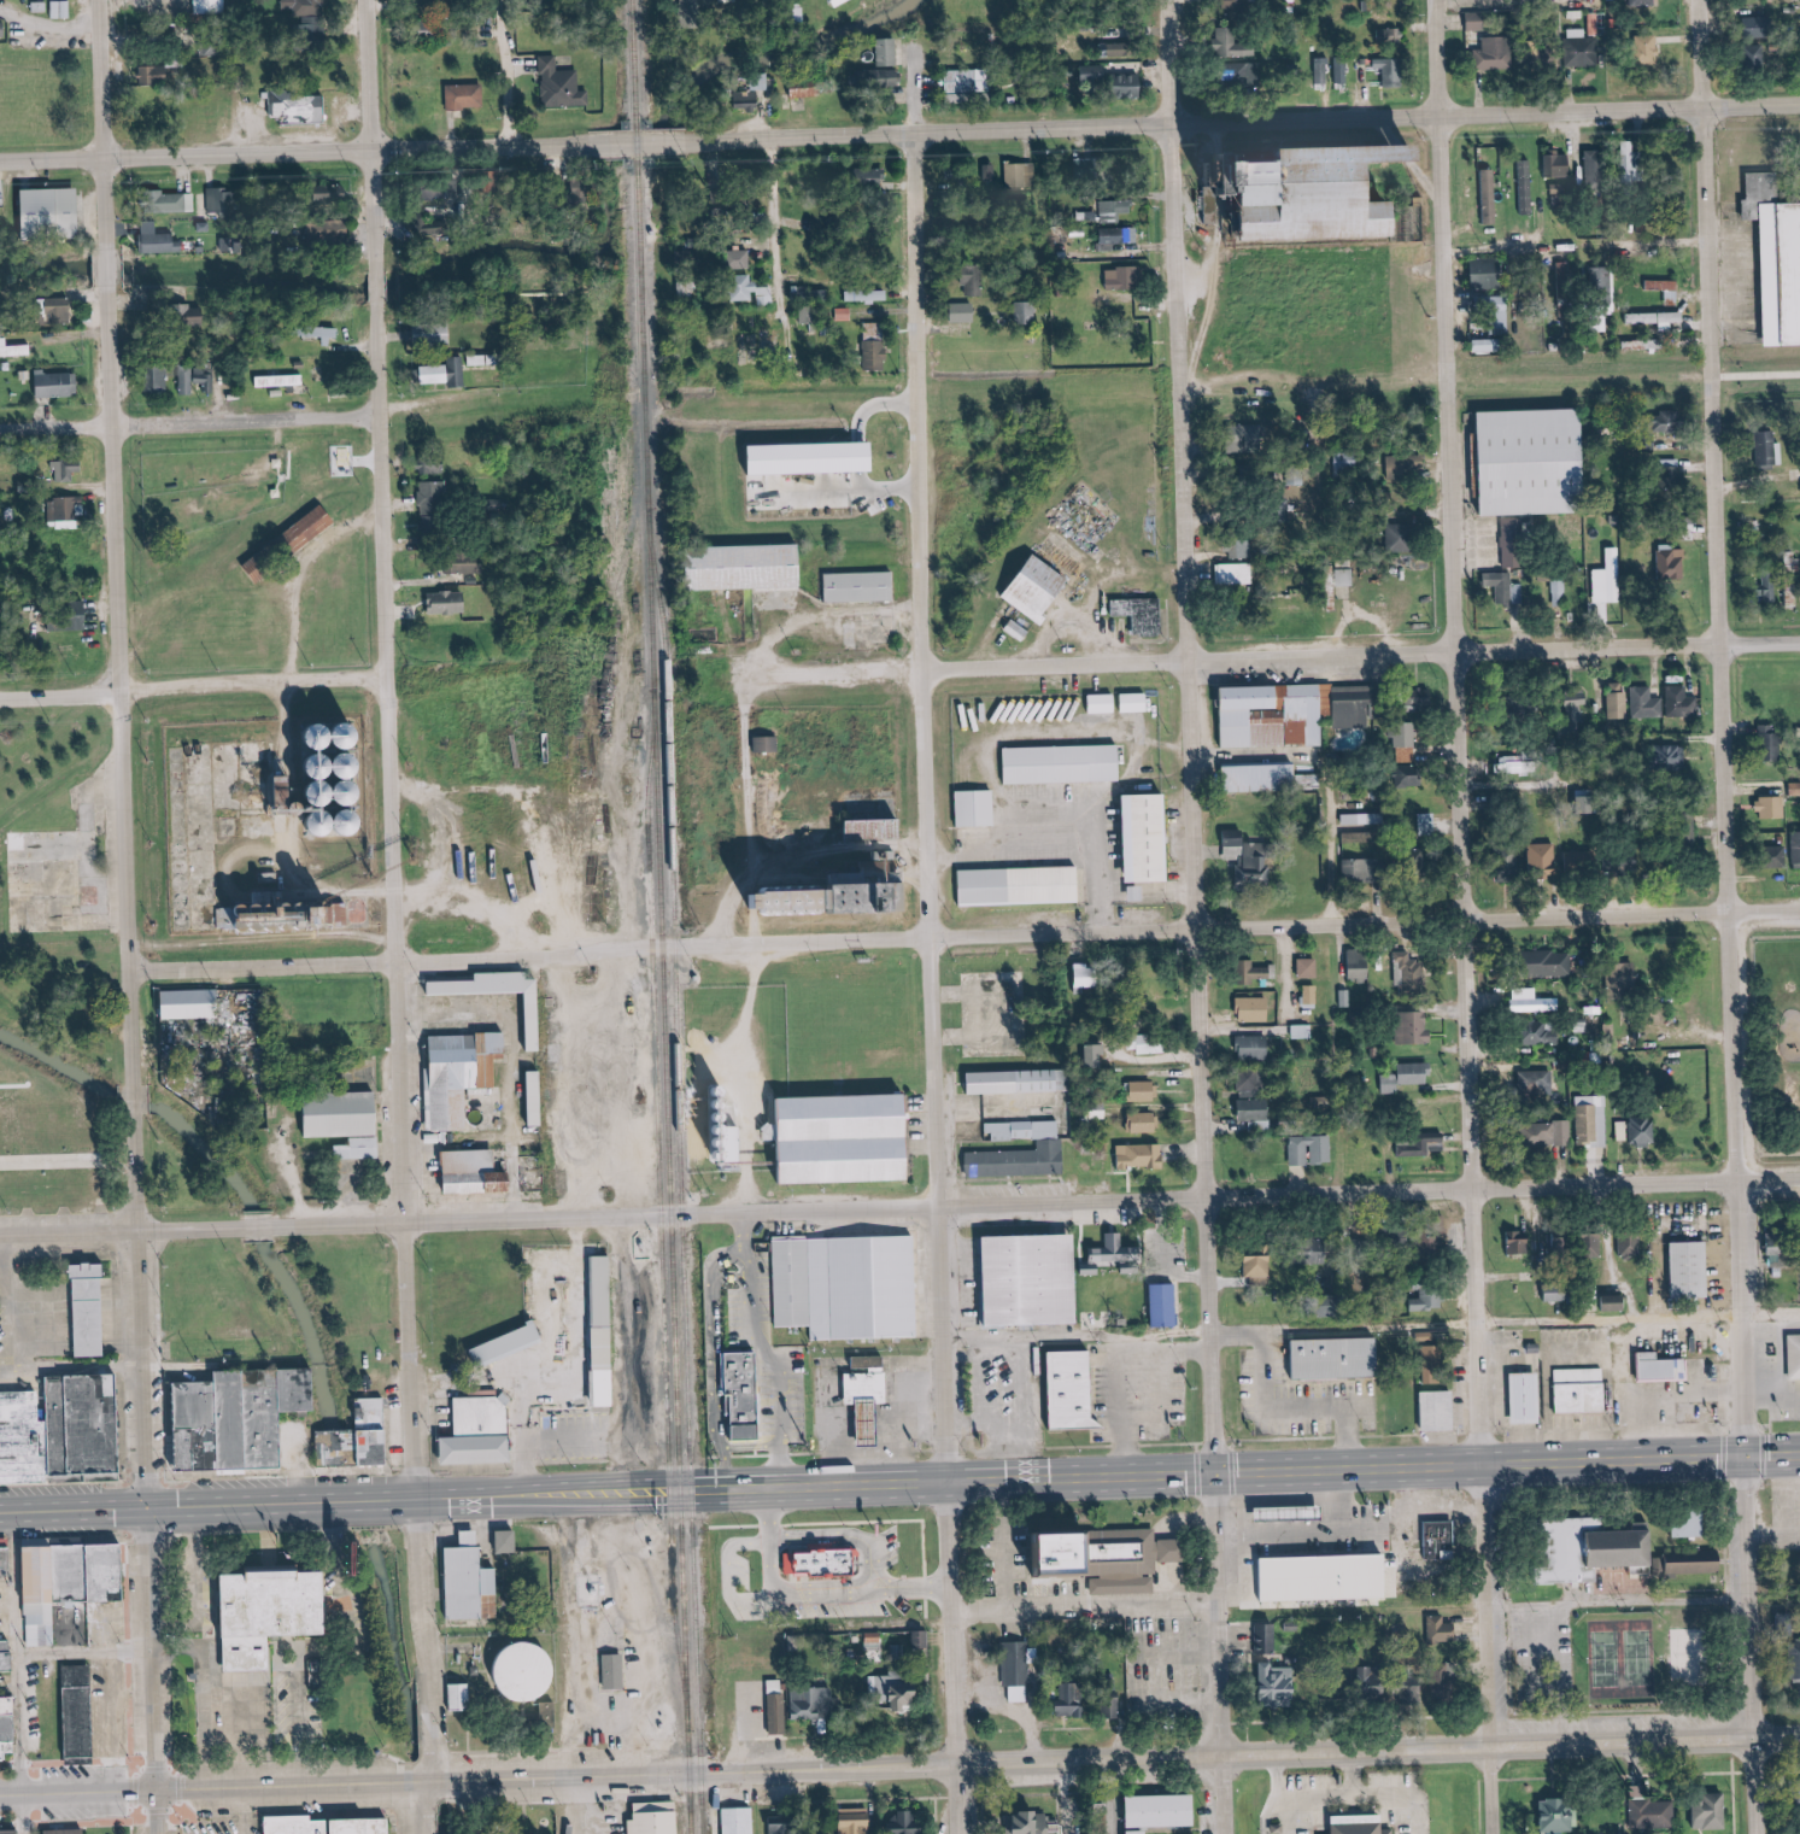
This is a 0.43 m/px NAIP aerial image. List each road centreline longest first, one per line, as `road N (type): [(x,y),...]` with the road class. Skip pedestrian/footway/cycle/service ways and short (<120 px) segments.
road 1 (tertiary): [(0,1797),(1799,1738)]
road 2 (primary): [(1799,1454),(0,1510)]
road 3 (residential): [(448,1782),(416,1223),(381,0)]
road 4 (tertiary): [(1765,1833),(1716,110)]
road 5 (residential): [(1505,1833),(1453,117)]
road 6 (tertiary): [(1235,1833),(1225,1759),(1210,1353),(1186,127)]
road 7 (residential): [(1799,913),(669,948),(140,974)]
road 8 (tertiary): [(1799,1180),(297,1225)]
road 9 (residential): [(958,1483),(922,135)]
road 10 (tertiary): [(145,1082),(107,0)]
road 11 (residential): [(761,674),(1799,644)]
road 12 (tertiary): [(781,140),(1799,107)]
road 13 (residential): [(615,953),(643,1777)]
road 14 (tertiary): [(0,164),(781,140)]
road 15 (tertiary): [(166,1833),(158,1320),(146,1115)]
road 16 (residential): [(398,678),(0,700)]
road 17 (residential): [(0,431),(393,415)]
road 18 (tertiary): [(972,1833),(958,1483)]
road 19 (tertiary): [(246,1227),(0,1233)]
road 20 (residential): [(795,301),(781,140)]
road 21 (residential): [(1186,127),(1181,0)]

